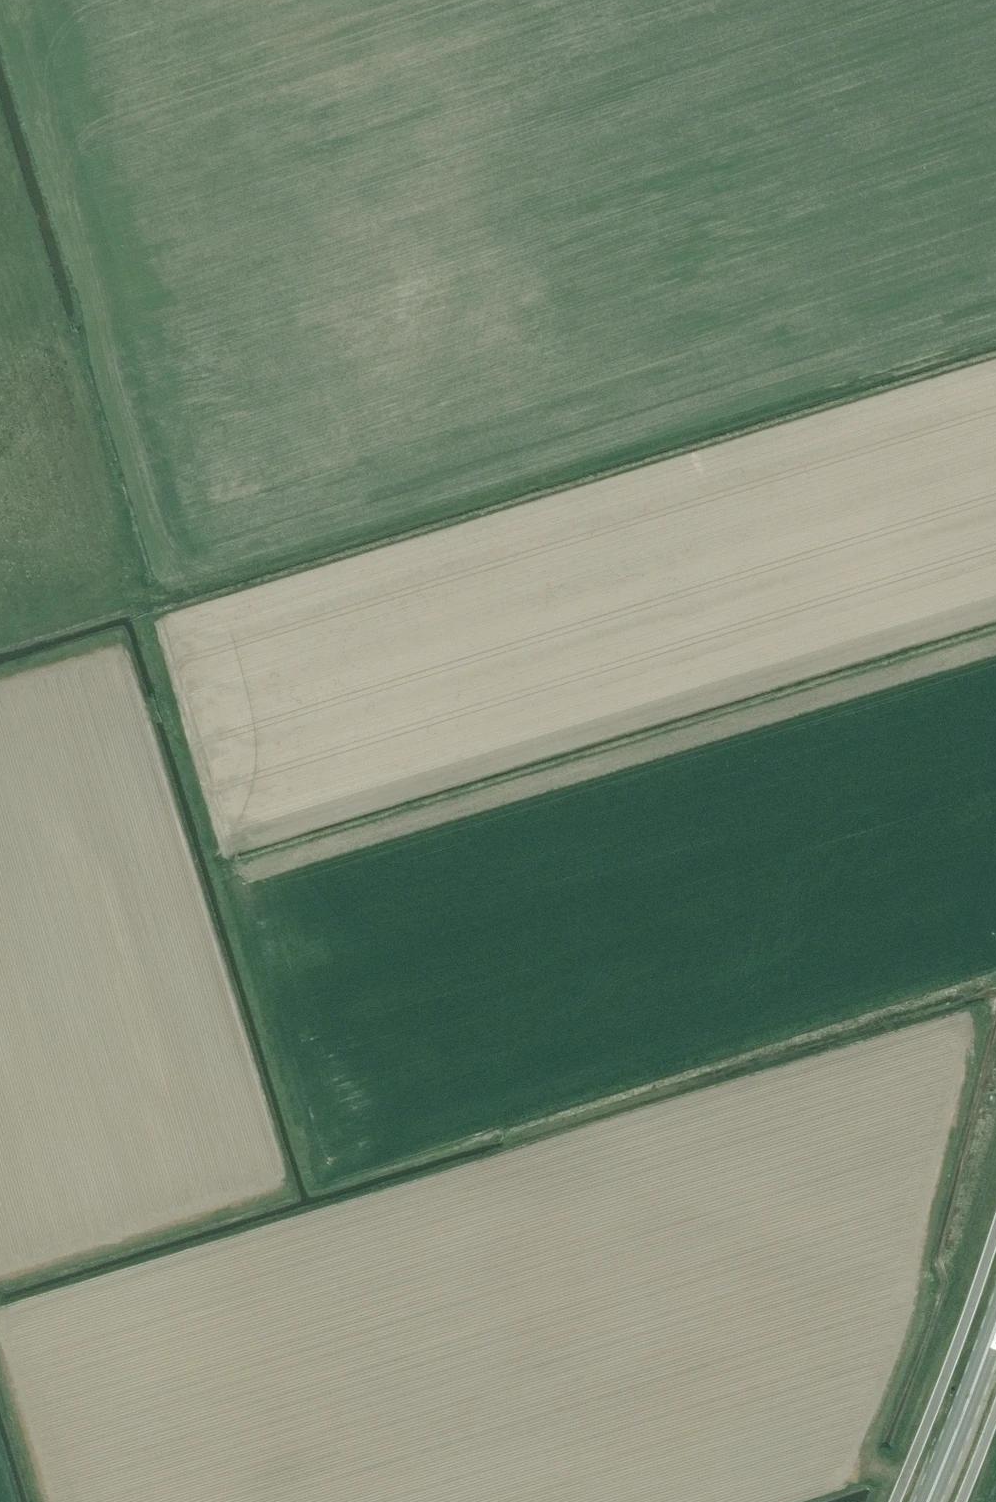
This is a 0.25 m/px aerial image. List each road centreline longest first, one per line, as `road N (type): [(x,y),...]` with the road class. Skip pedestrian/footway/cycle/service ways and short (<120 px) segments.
road 1 (secondary): [(931,1501),(995,1332)]

